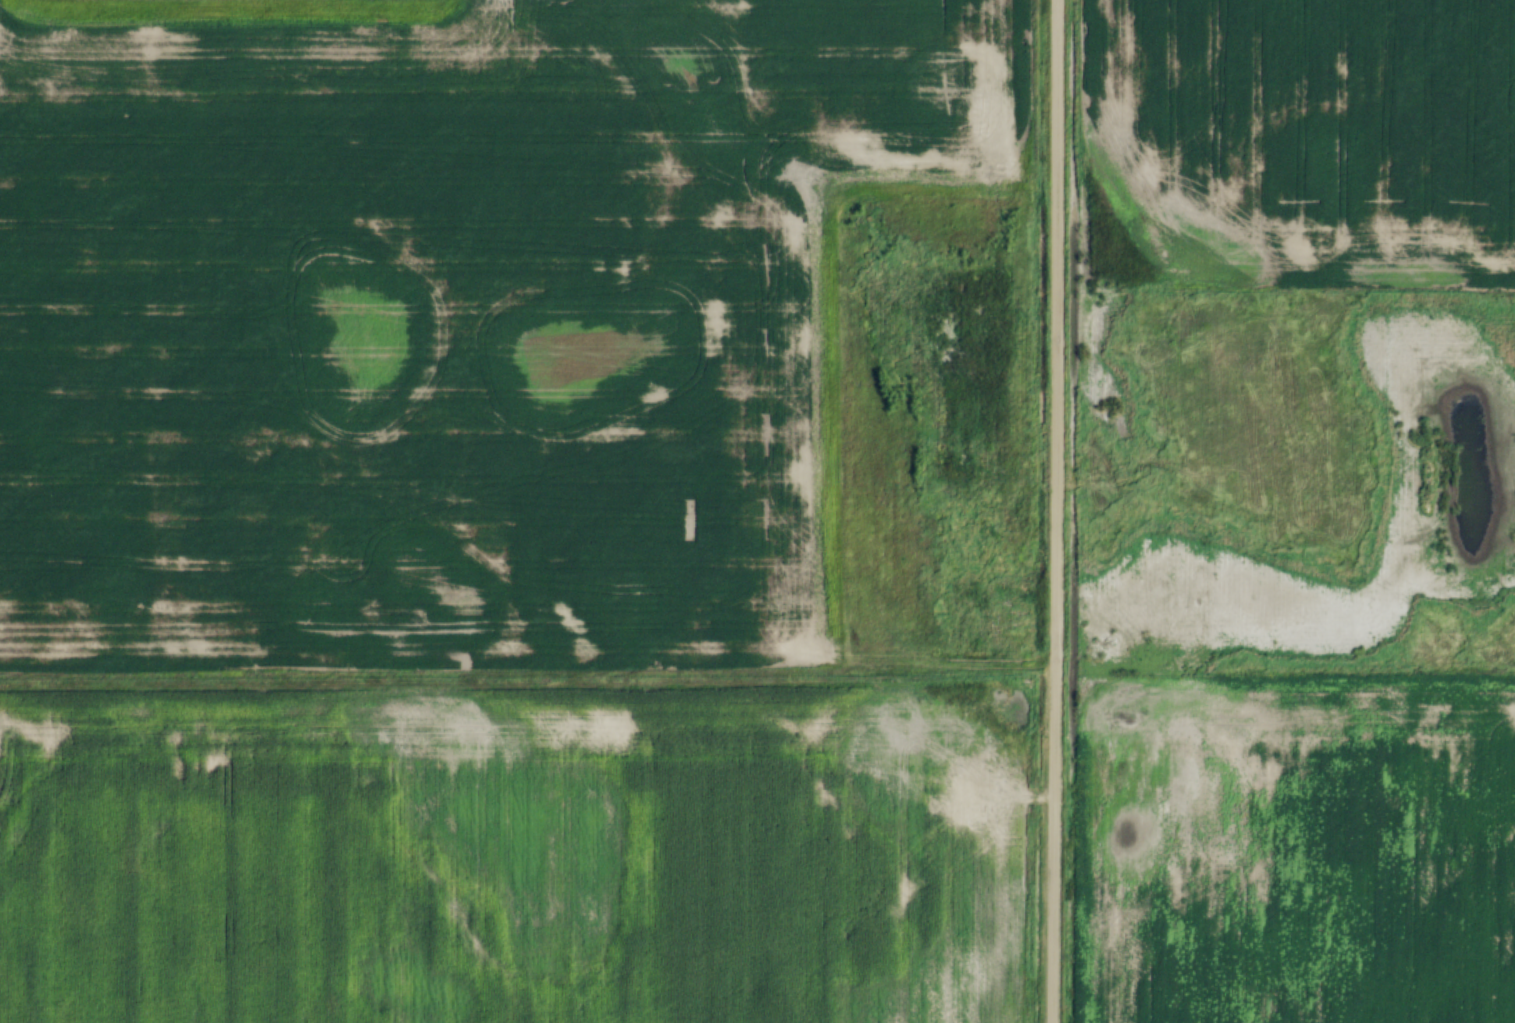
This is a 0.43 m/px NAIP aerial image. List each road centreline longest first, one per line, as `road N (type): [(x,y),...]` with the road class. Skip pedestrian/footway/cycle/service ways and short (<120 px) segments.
road 1 (residential): [(1055,1022),(1059,0)]

